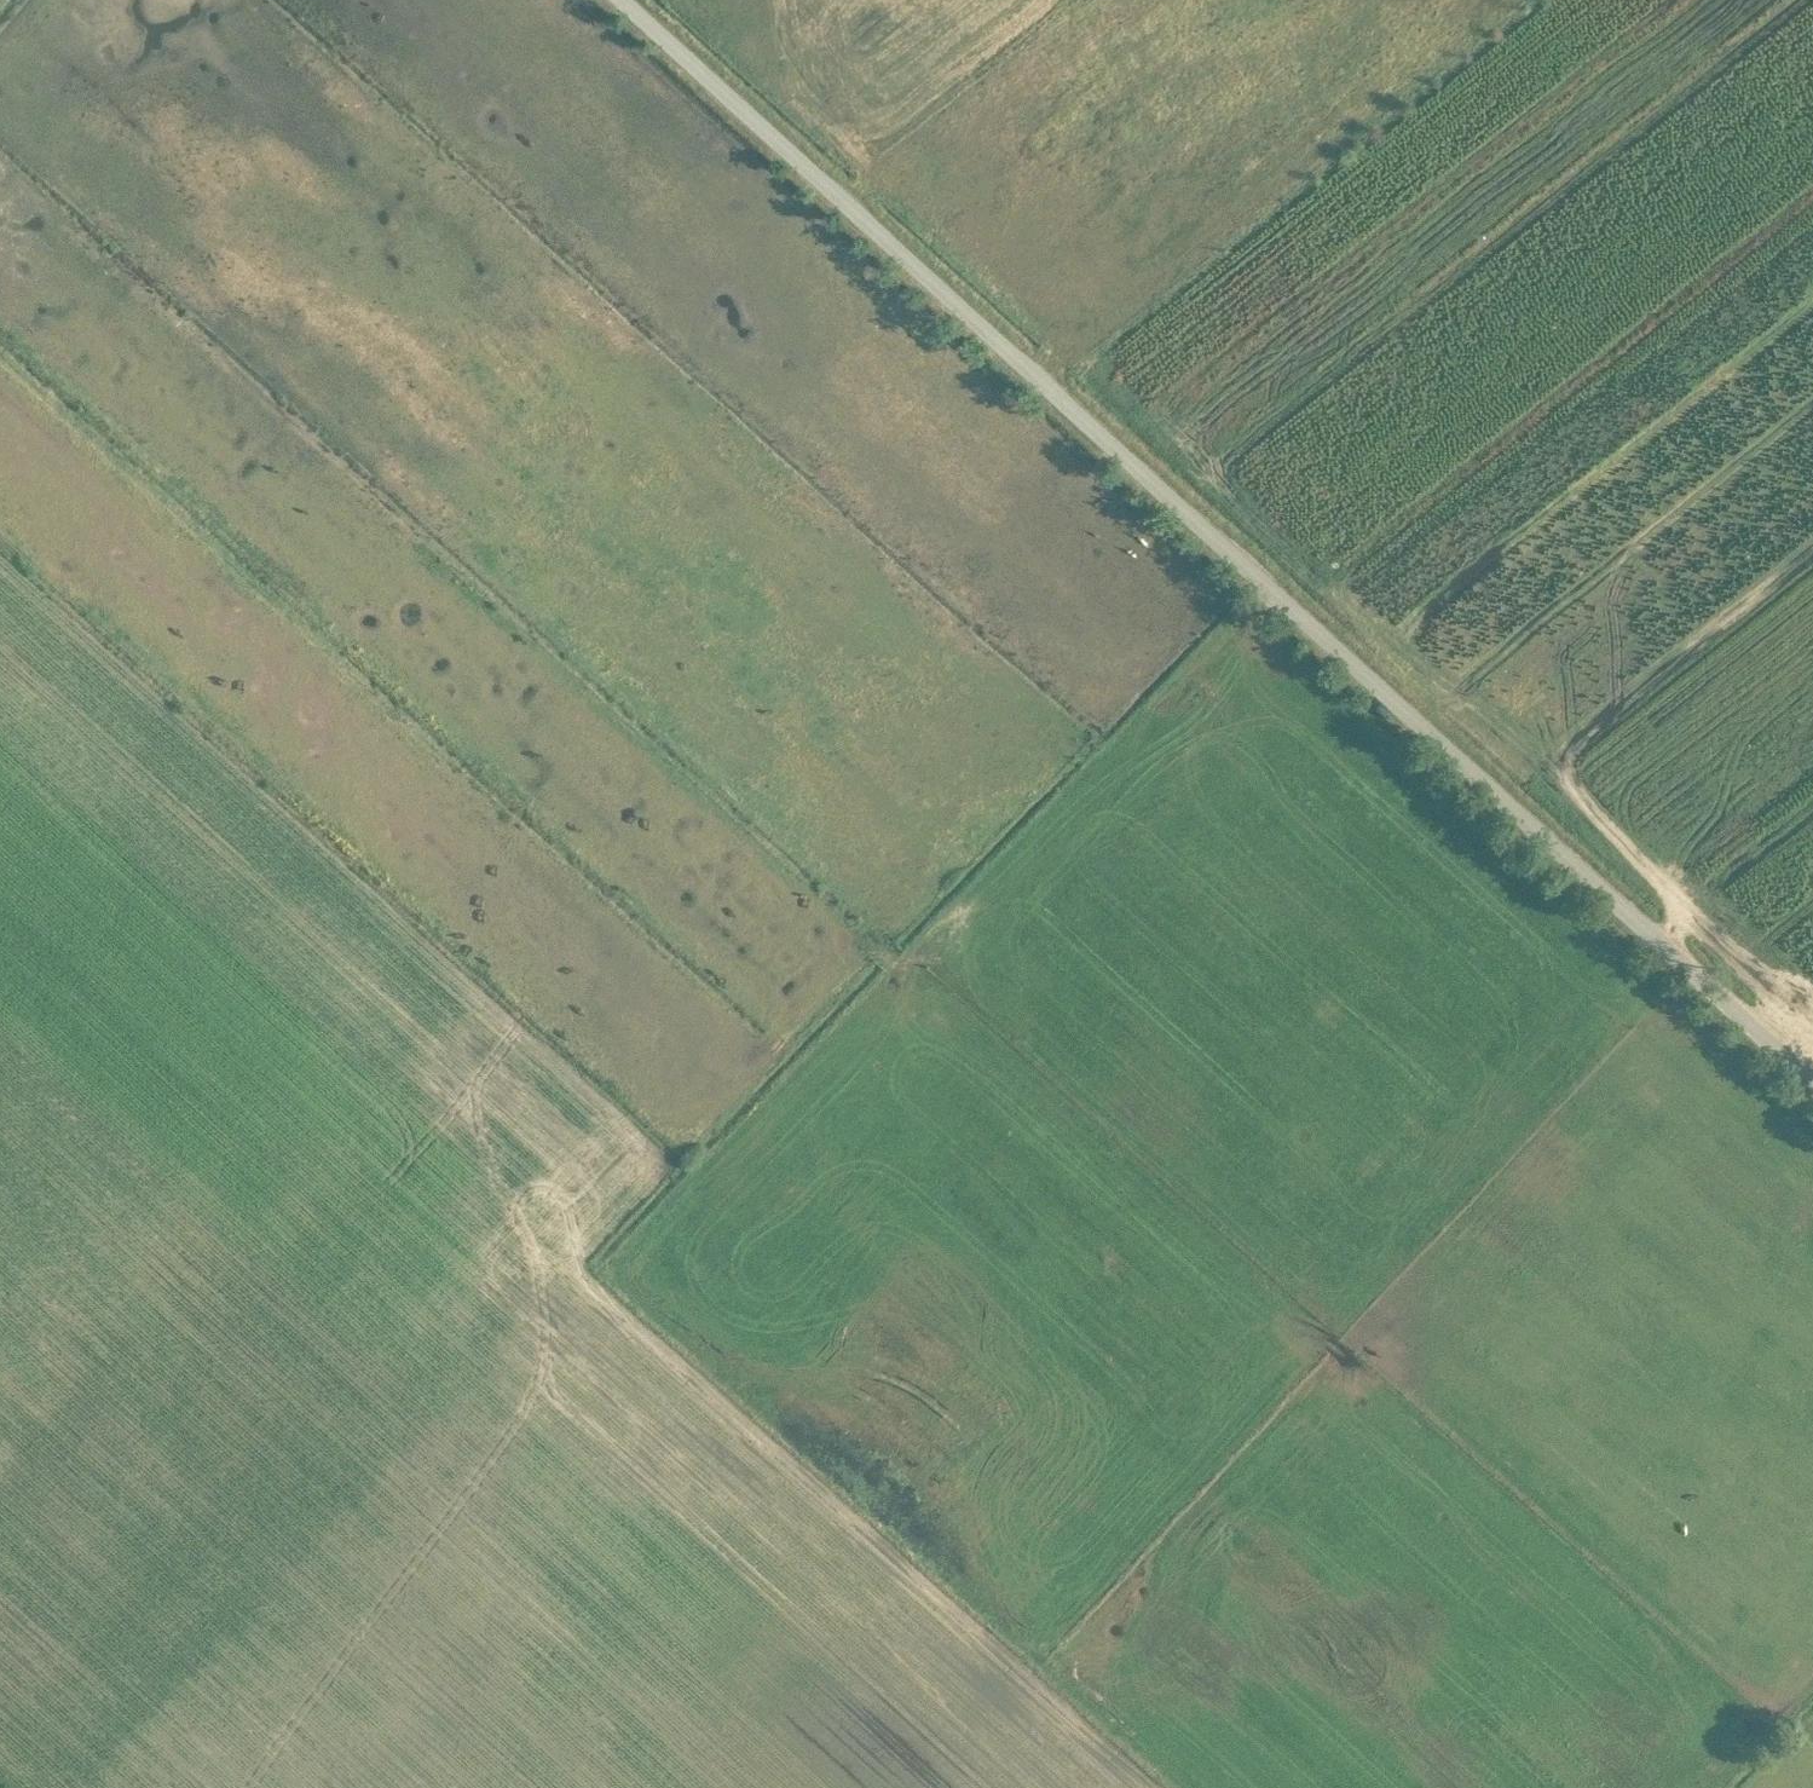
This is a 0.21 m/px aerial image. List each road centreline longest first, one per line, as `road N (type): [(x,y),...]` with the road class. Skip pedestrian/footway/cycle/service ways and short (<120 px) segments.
road 1 (unclassified): [(1812,1095),(623,0)]

